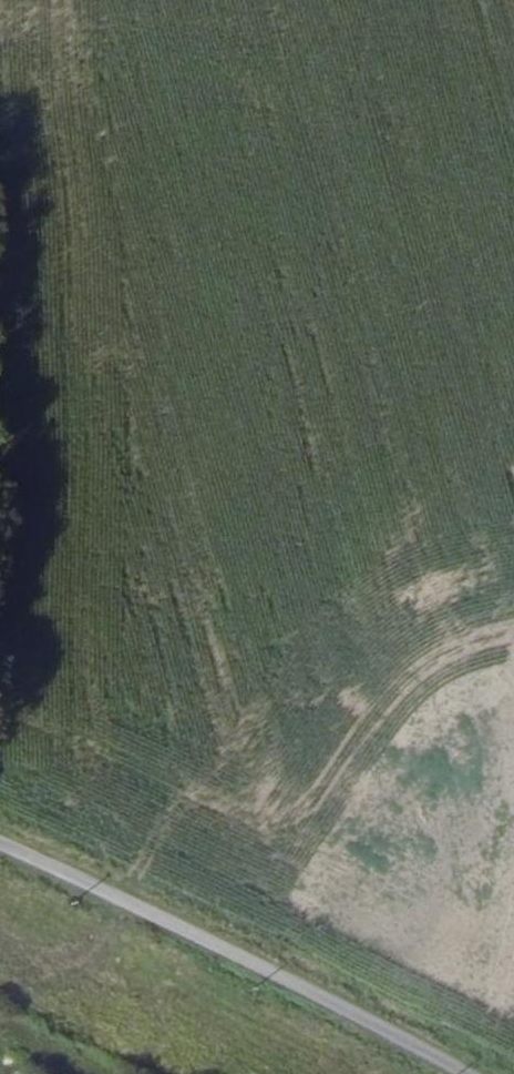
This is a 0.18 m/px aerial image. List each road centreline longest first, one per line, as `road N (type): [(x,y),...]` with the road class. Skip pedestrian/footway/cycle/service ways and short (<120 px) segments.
road 1 (unclassified): [(459,1073),(0,848)]

